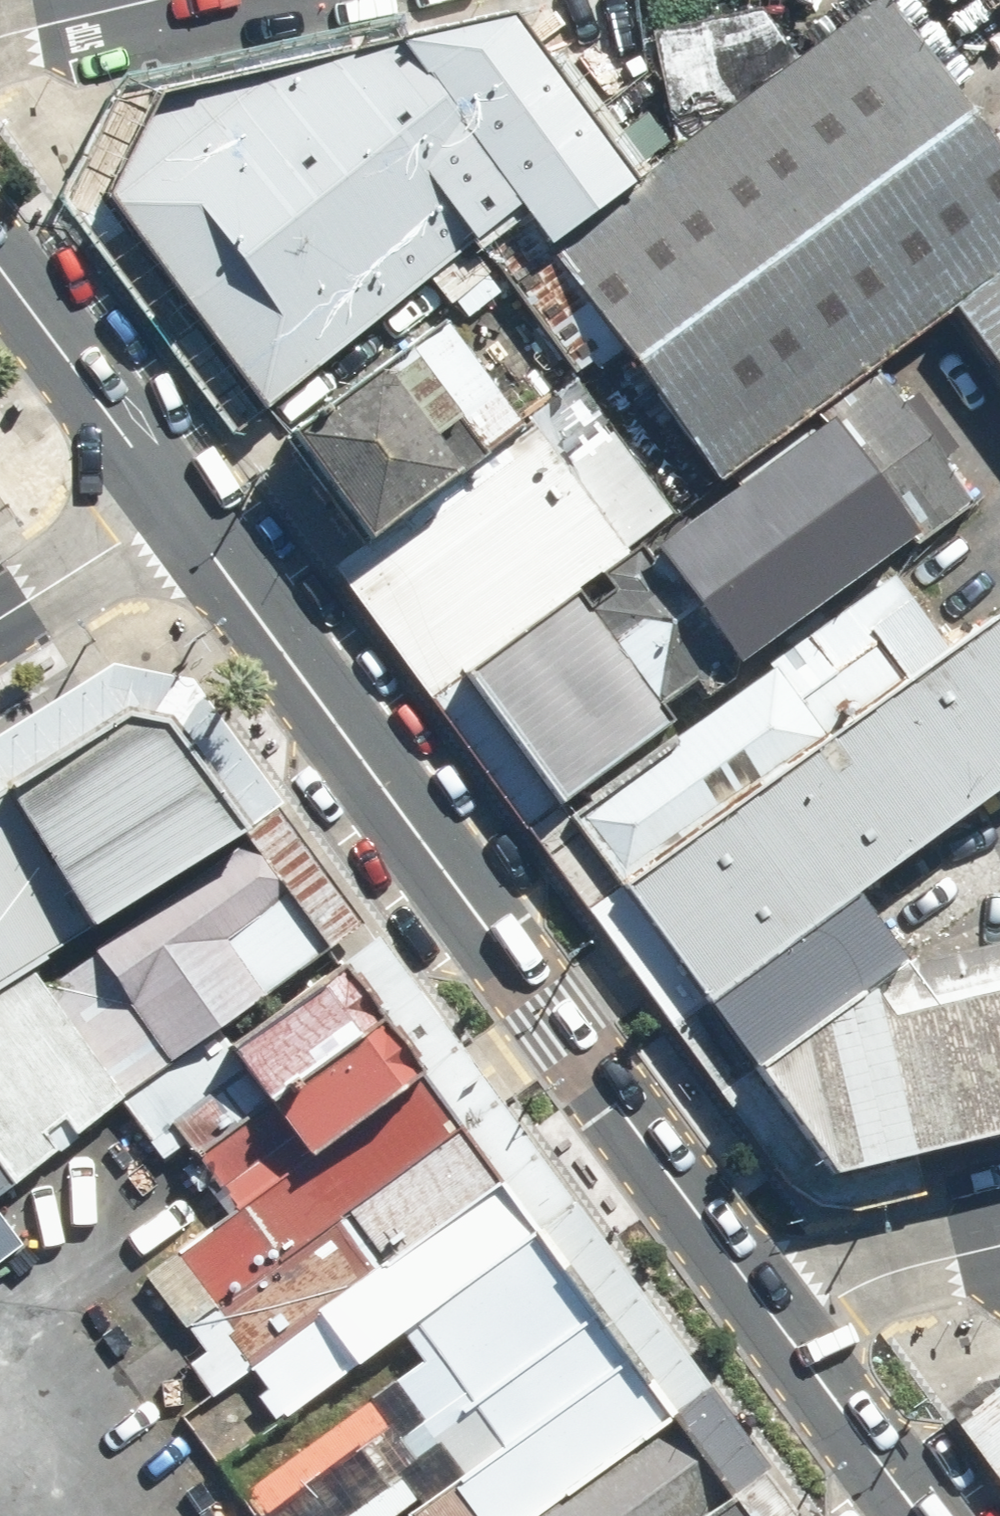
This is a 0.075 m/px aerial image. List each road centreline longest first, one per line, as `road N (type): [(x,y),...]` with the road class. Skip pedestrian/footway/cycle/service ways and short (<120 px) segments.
road 1 (tertiary): [(177,504),(782,1333)]
road 2 (tertiary): [(0,260),(177,504)]
road 3 (unclassified): [(999,1248),(869,1283),(782,1333)]
road 4 (tertiary): [(782,1333),(920,1515)]
road 5 (tertiary): [(0,619),(177,504)]
road 6 (unclassified): [(162,0),(0,55)]

